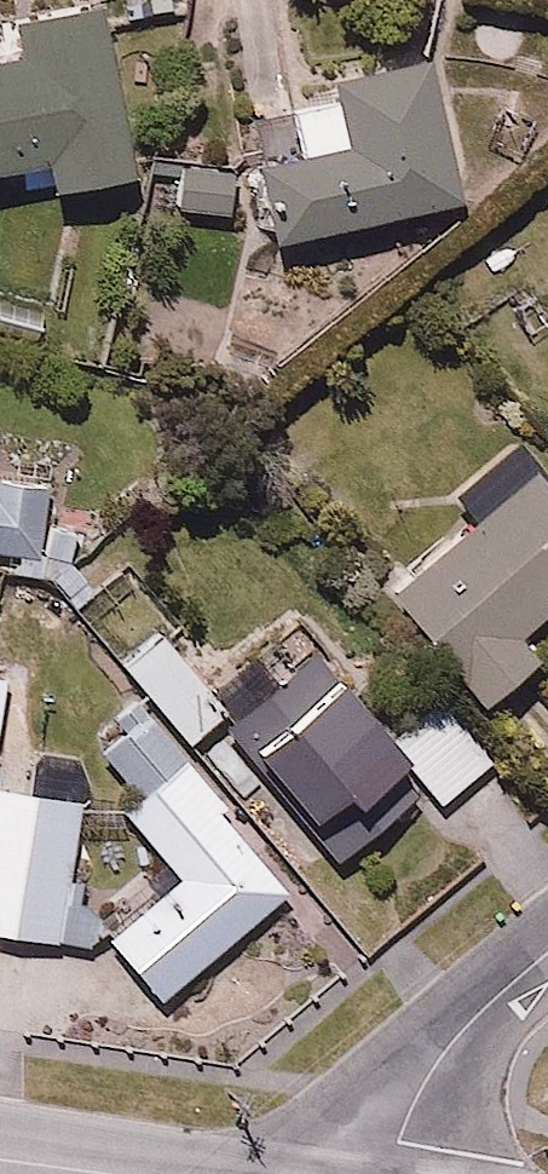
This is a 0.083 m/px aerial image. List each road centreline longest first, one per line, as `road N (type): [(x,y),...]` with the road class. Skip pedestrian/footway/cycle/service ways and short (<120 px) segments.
road 1 (residential): [(547,959),(298,1173)]

